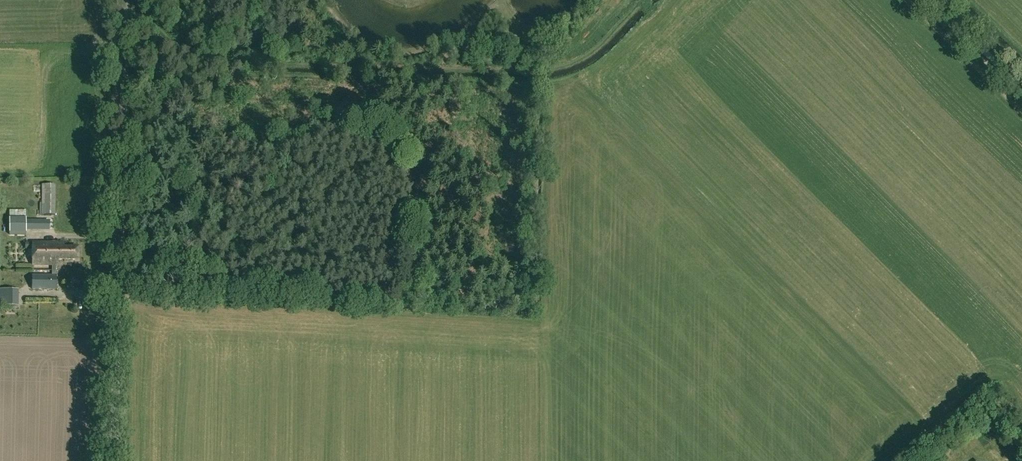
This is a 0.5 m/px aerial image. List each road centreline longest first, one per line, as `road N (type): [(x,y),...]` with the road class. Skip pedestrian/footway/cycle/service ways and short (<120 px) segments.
road 1 (tertiary): [(111,460),(119,0)]
road 2 (track): [(1021,87),(933,0)]

